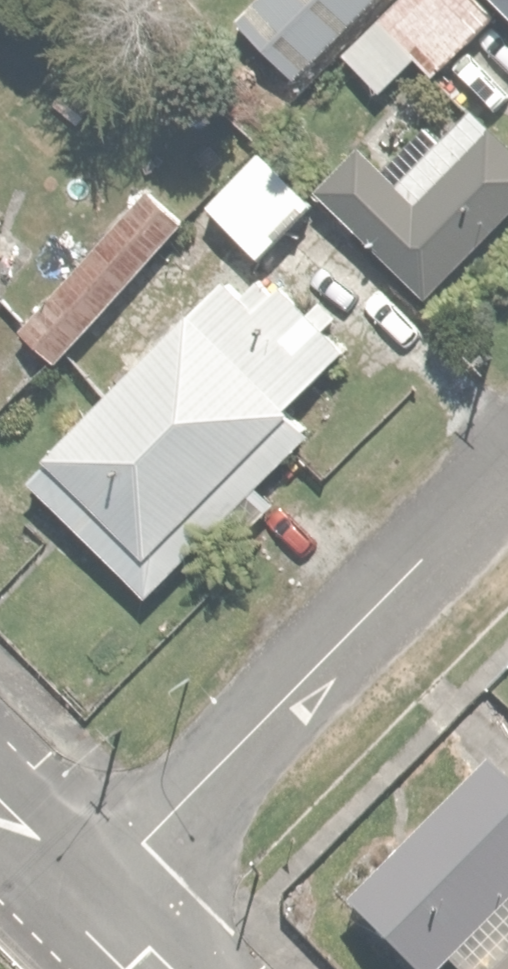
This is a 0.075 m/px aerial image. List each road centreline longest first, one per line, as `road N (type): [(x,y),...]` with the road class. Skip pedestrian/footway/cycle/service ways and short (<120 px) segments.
road 1 (residential): [(98,884),(507,476)]
road 2 (residential): [(98,884),(0,810)]

